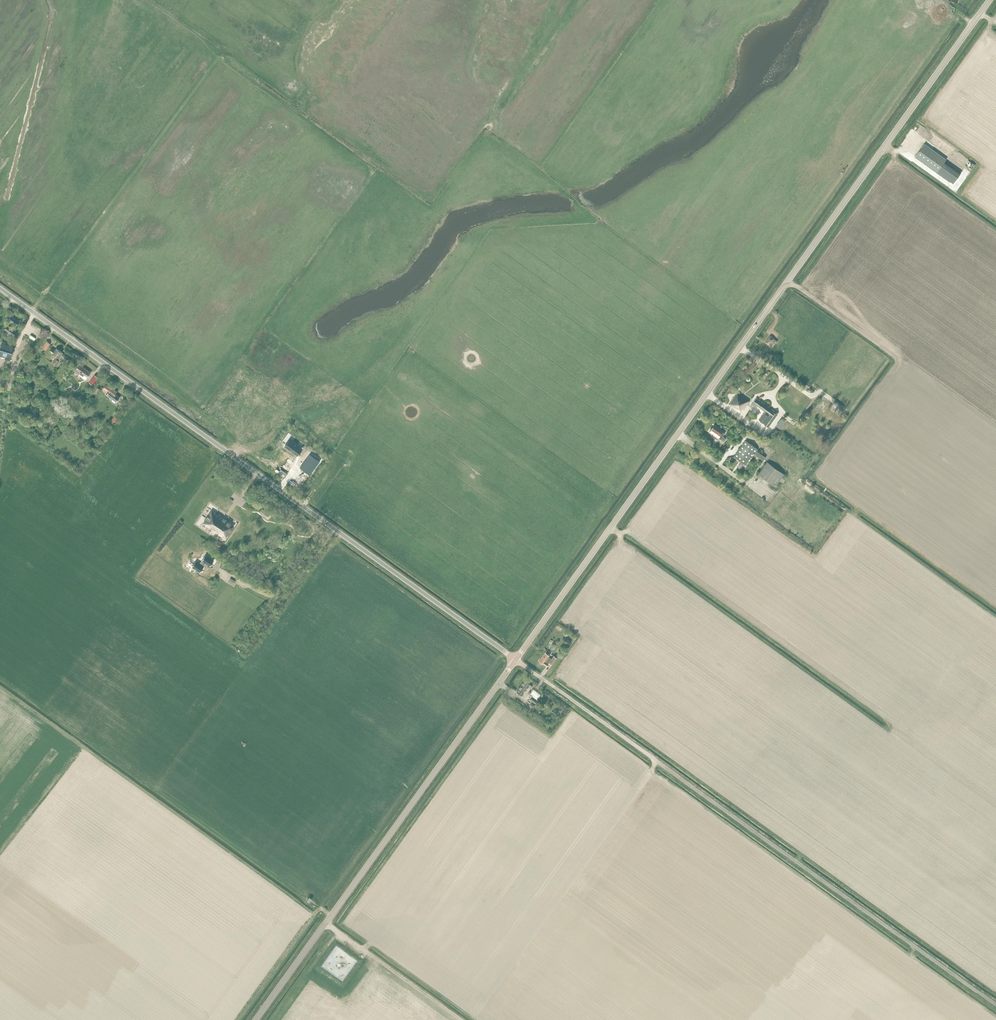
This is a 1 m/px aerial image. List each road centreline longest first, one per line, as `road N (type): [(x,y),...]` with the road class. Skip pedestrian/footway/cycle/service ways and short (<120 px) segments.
road 1 (unclassified): [(515,659),(989,0)]
road 2 (unclassified): [(515,659),(0,288)]
road 3 (track): [(995,1005),(571,698)]
road 4 (unclassified): [(256,1019),(515,659)]

